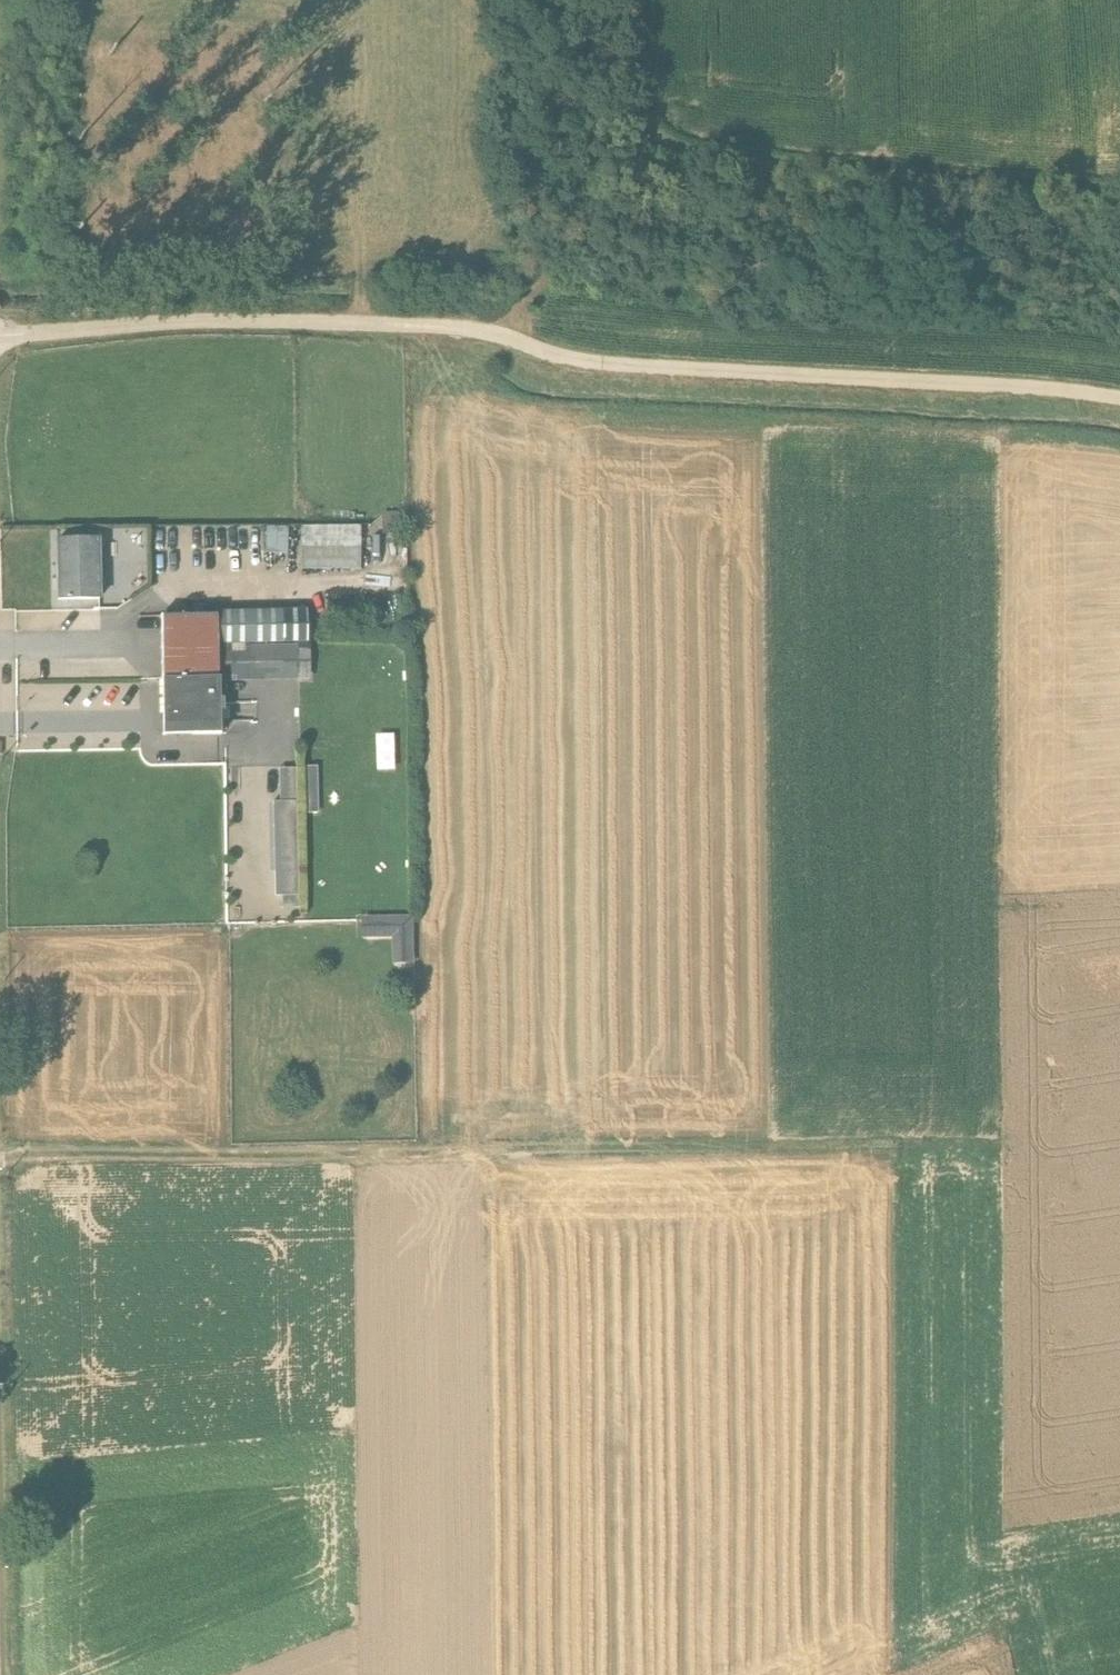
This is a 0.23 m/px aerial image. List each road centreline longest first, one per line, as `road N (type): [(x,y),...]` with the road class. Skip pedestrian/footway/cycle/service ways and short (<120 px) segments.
road 1 (unclassified): [(0,332),(145,319),(433,316),(577,352),(1119,391)]
road 2 (track): [(625,0),(642,91),(669,132),(749,165)]

